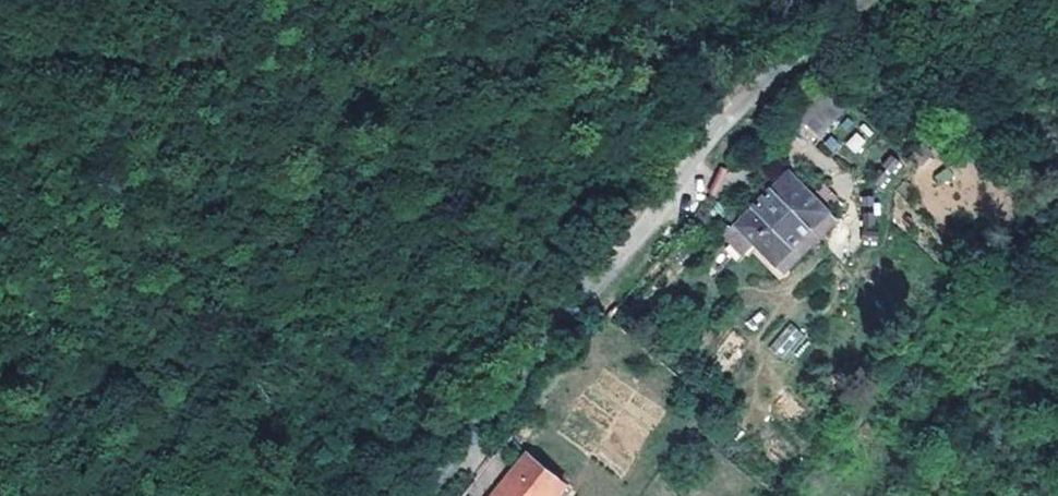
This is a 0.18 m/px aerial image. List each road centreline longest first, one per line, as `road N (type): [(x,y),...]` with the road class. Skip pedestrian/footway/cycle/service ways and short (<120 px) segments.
road 1 (residential): [(427,495),(551,333),(691,176),(740,110),(855,0)]
road 2 (track): [(458,458),(425,363),(323,367),(106,407),(42,403),(16,392),(37,353),(0,360)]

